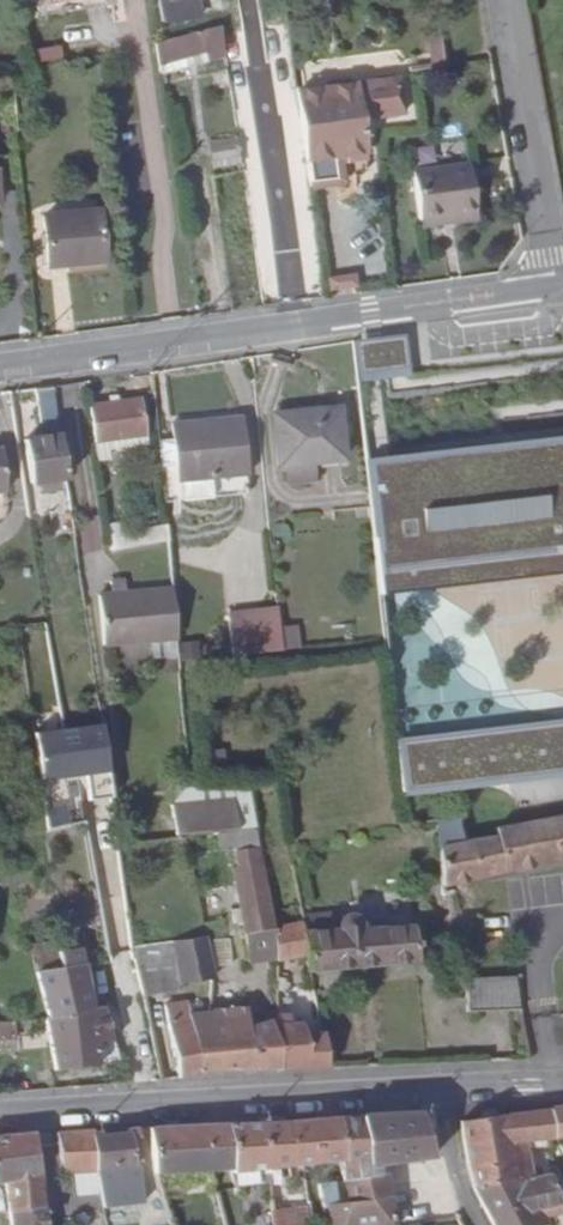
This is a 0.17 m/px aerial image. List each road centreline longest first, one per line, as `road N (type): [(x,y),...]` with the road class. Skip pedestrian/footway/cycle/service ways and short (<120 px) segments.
road 1 (residential): [(0,1113),(562,1086)]
road 2 (residential): [(554,292),(0,369)]
road 3 (residential): [(554,292),(501,0)]

